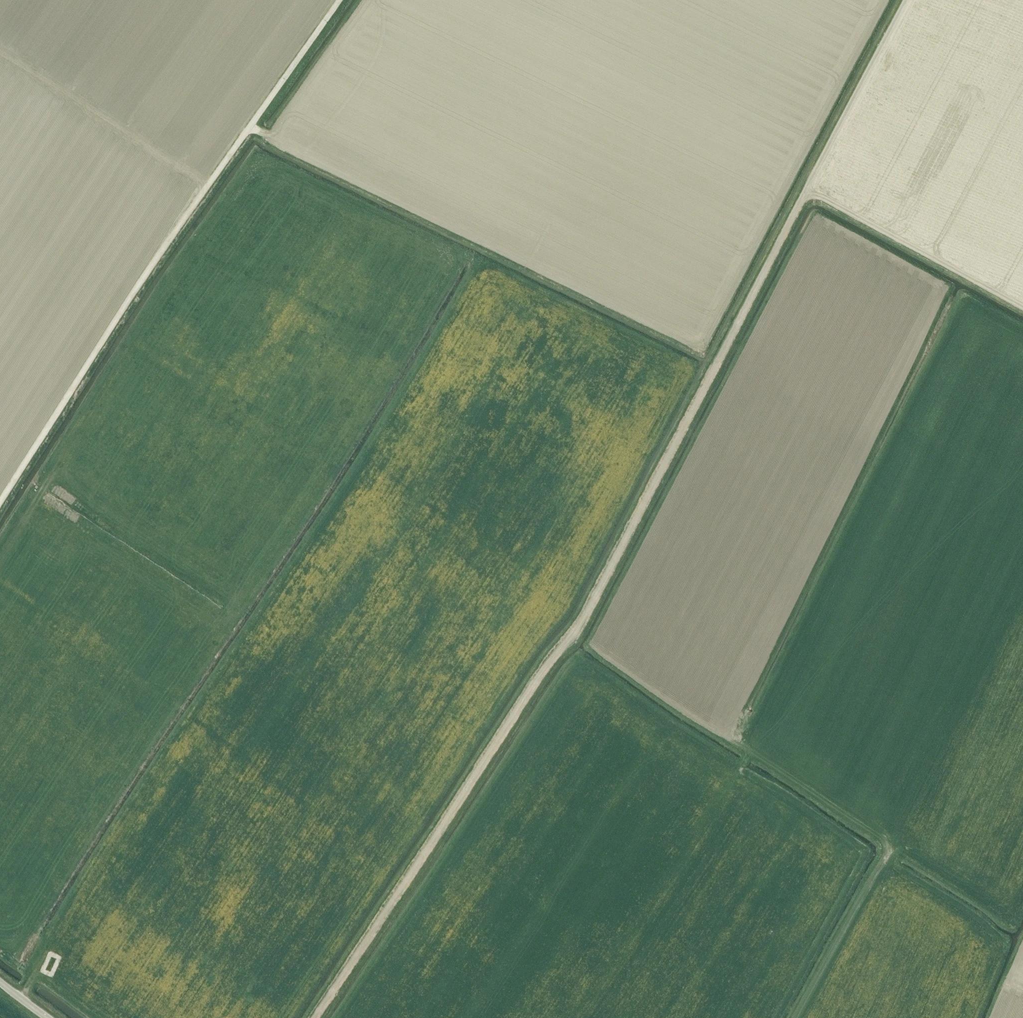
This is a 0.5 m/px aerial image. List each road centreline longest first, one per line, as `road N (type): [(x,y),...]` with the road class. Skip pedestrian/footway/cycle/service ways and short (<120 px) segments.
road 1 (track): [(0,505),(169,240),(340,0)]

